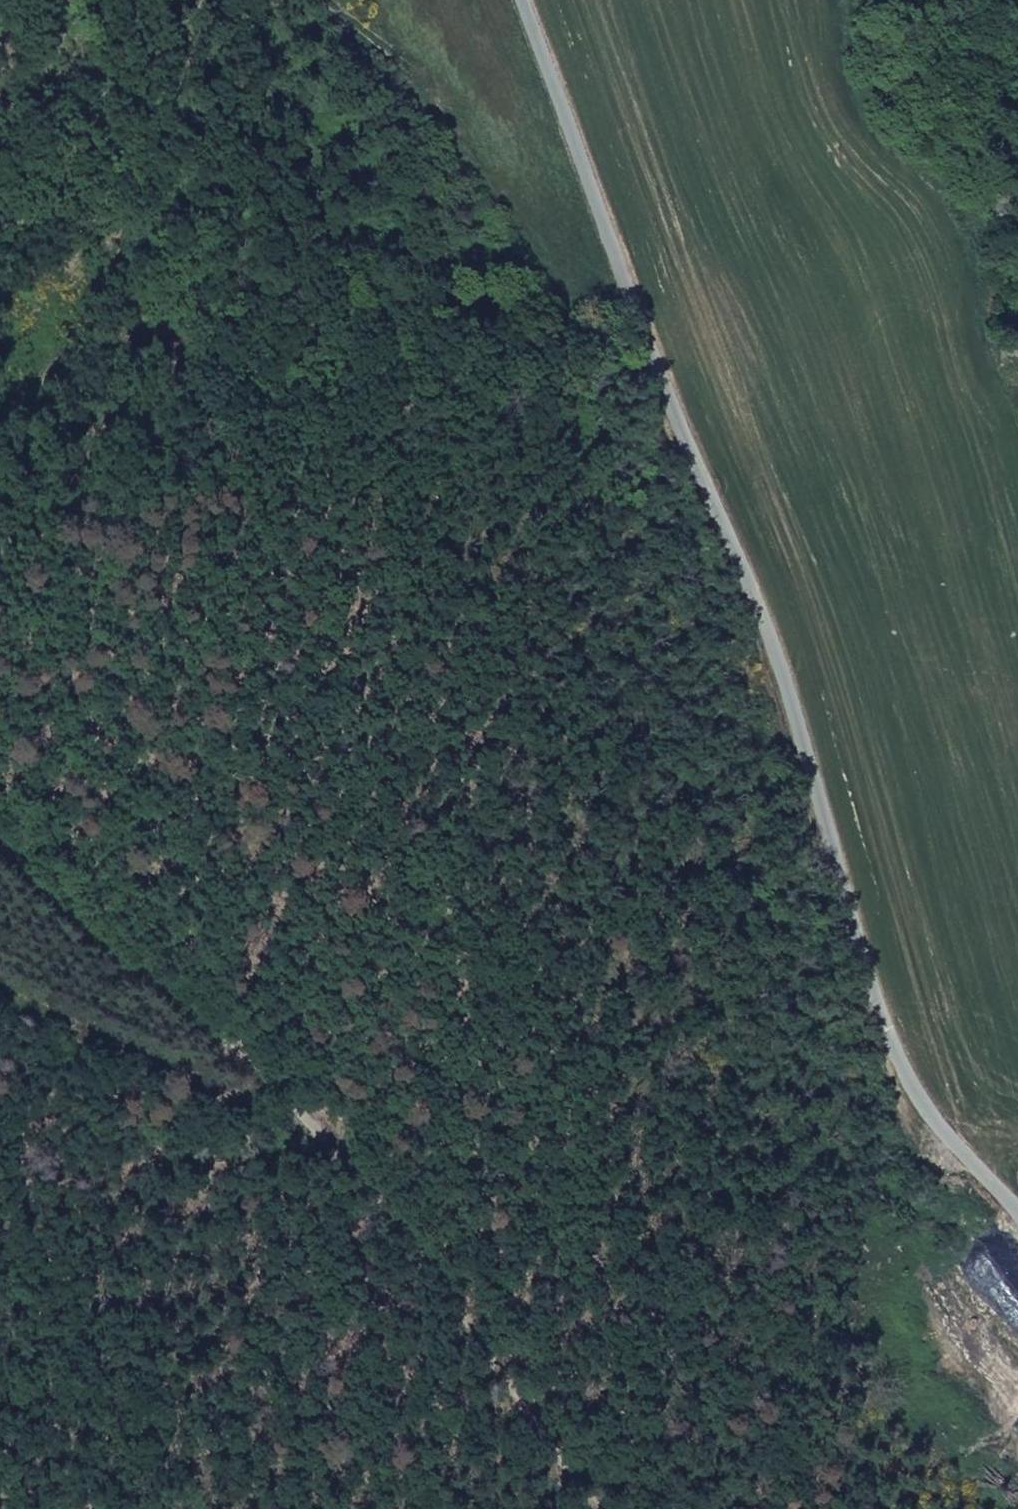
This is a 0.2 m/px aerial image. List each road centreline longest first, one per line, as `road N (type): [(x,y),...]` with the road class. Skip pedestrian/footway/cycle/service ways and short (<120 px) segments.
road 1 (unclassified): [(522,0),(767,635),(896,1073),(1017,1217)]
road 2 (track): [(0,852),(69,925),(205,1031),(340,1167),(451,1301),(551,1460),(592,1508)]

